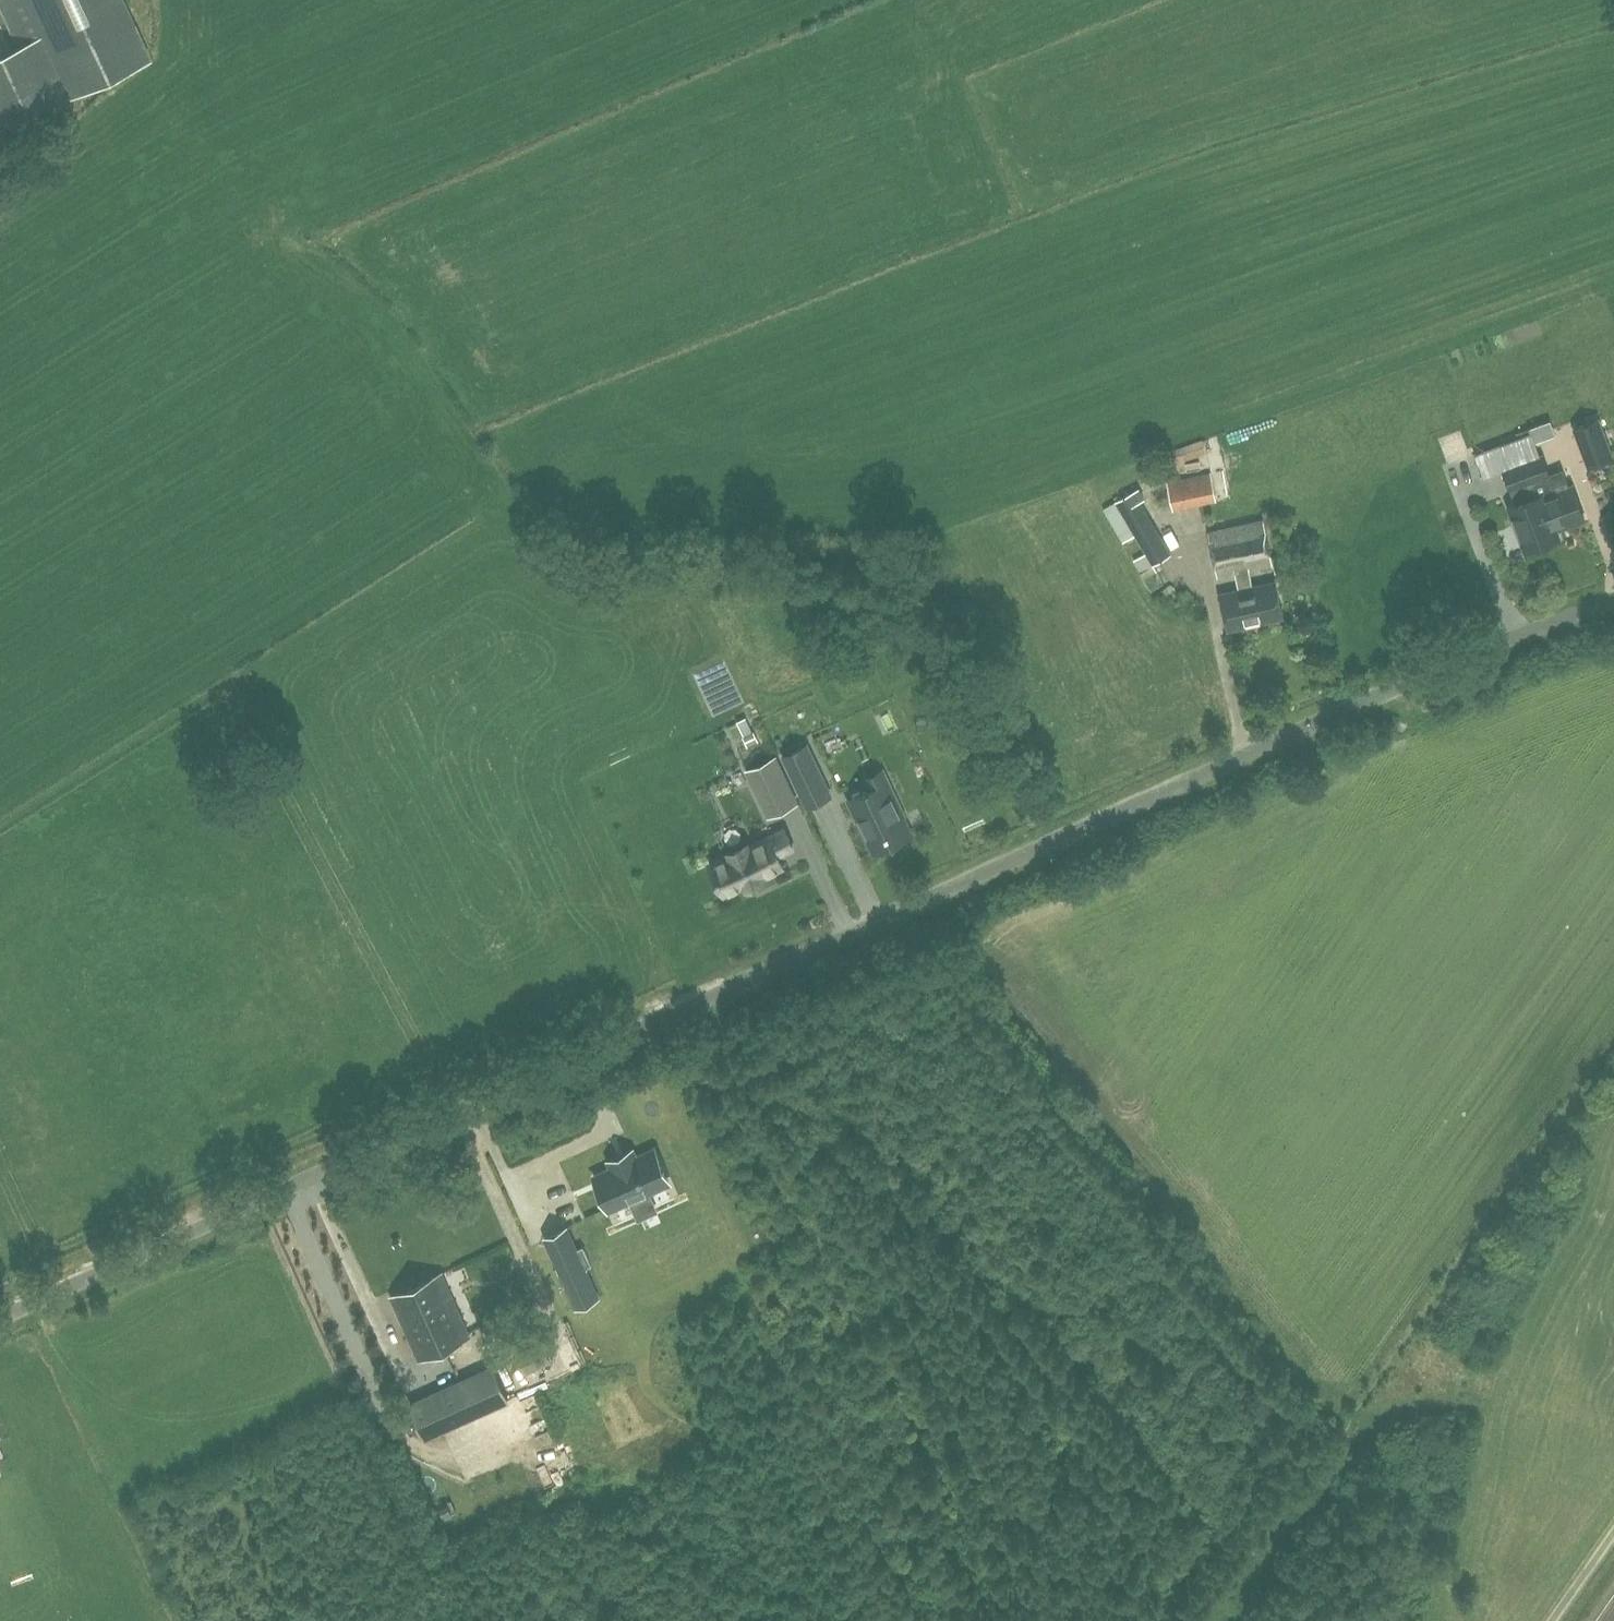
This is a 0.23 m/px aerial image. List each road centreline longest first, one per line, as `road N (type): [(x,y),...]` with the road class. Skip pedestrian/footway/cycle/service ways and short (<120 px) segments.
road 1 (unclassified): [(0,1319),(1342,711),(1613,600)]

